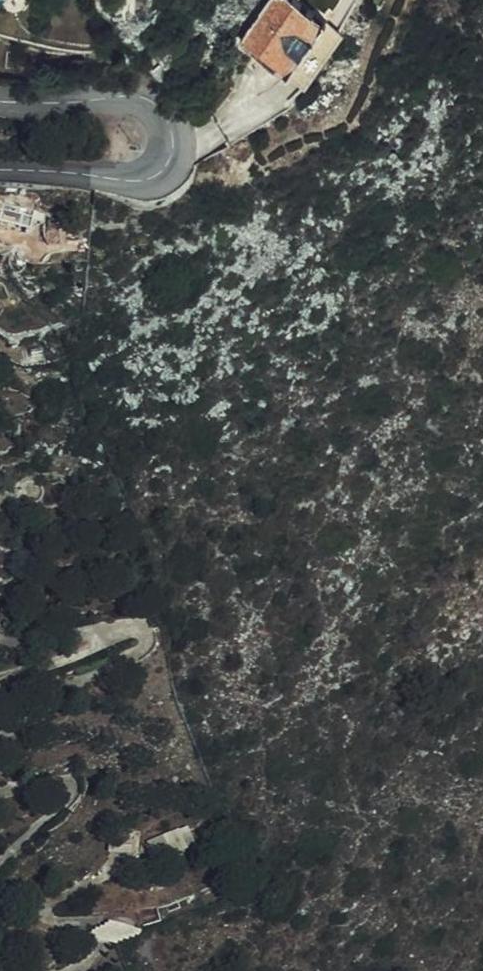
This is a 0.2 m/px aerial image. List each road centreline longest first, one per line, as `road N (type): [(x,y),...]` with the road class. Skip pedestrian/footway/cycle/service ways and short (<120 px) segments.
road 1 (tertiary): [(0,171),(148,185),(171,169),(175,139),(155,113),(120,102),(0,102)]
road 2 (track): [(134,631),(0,645)]

